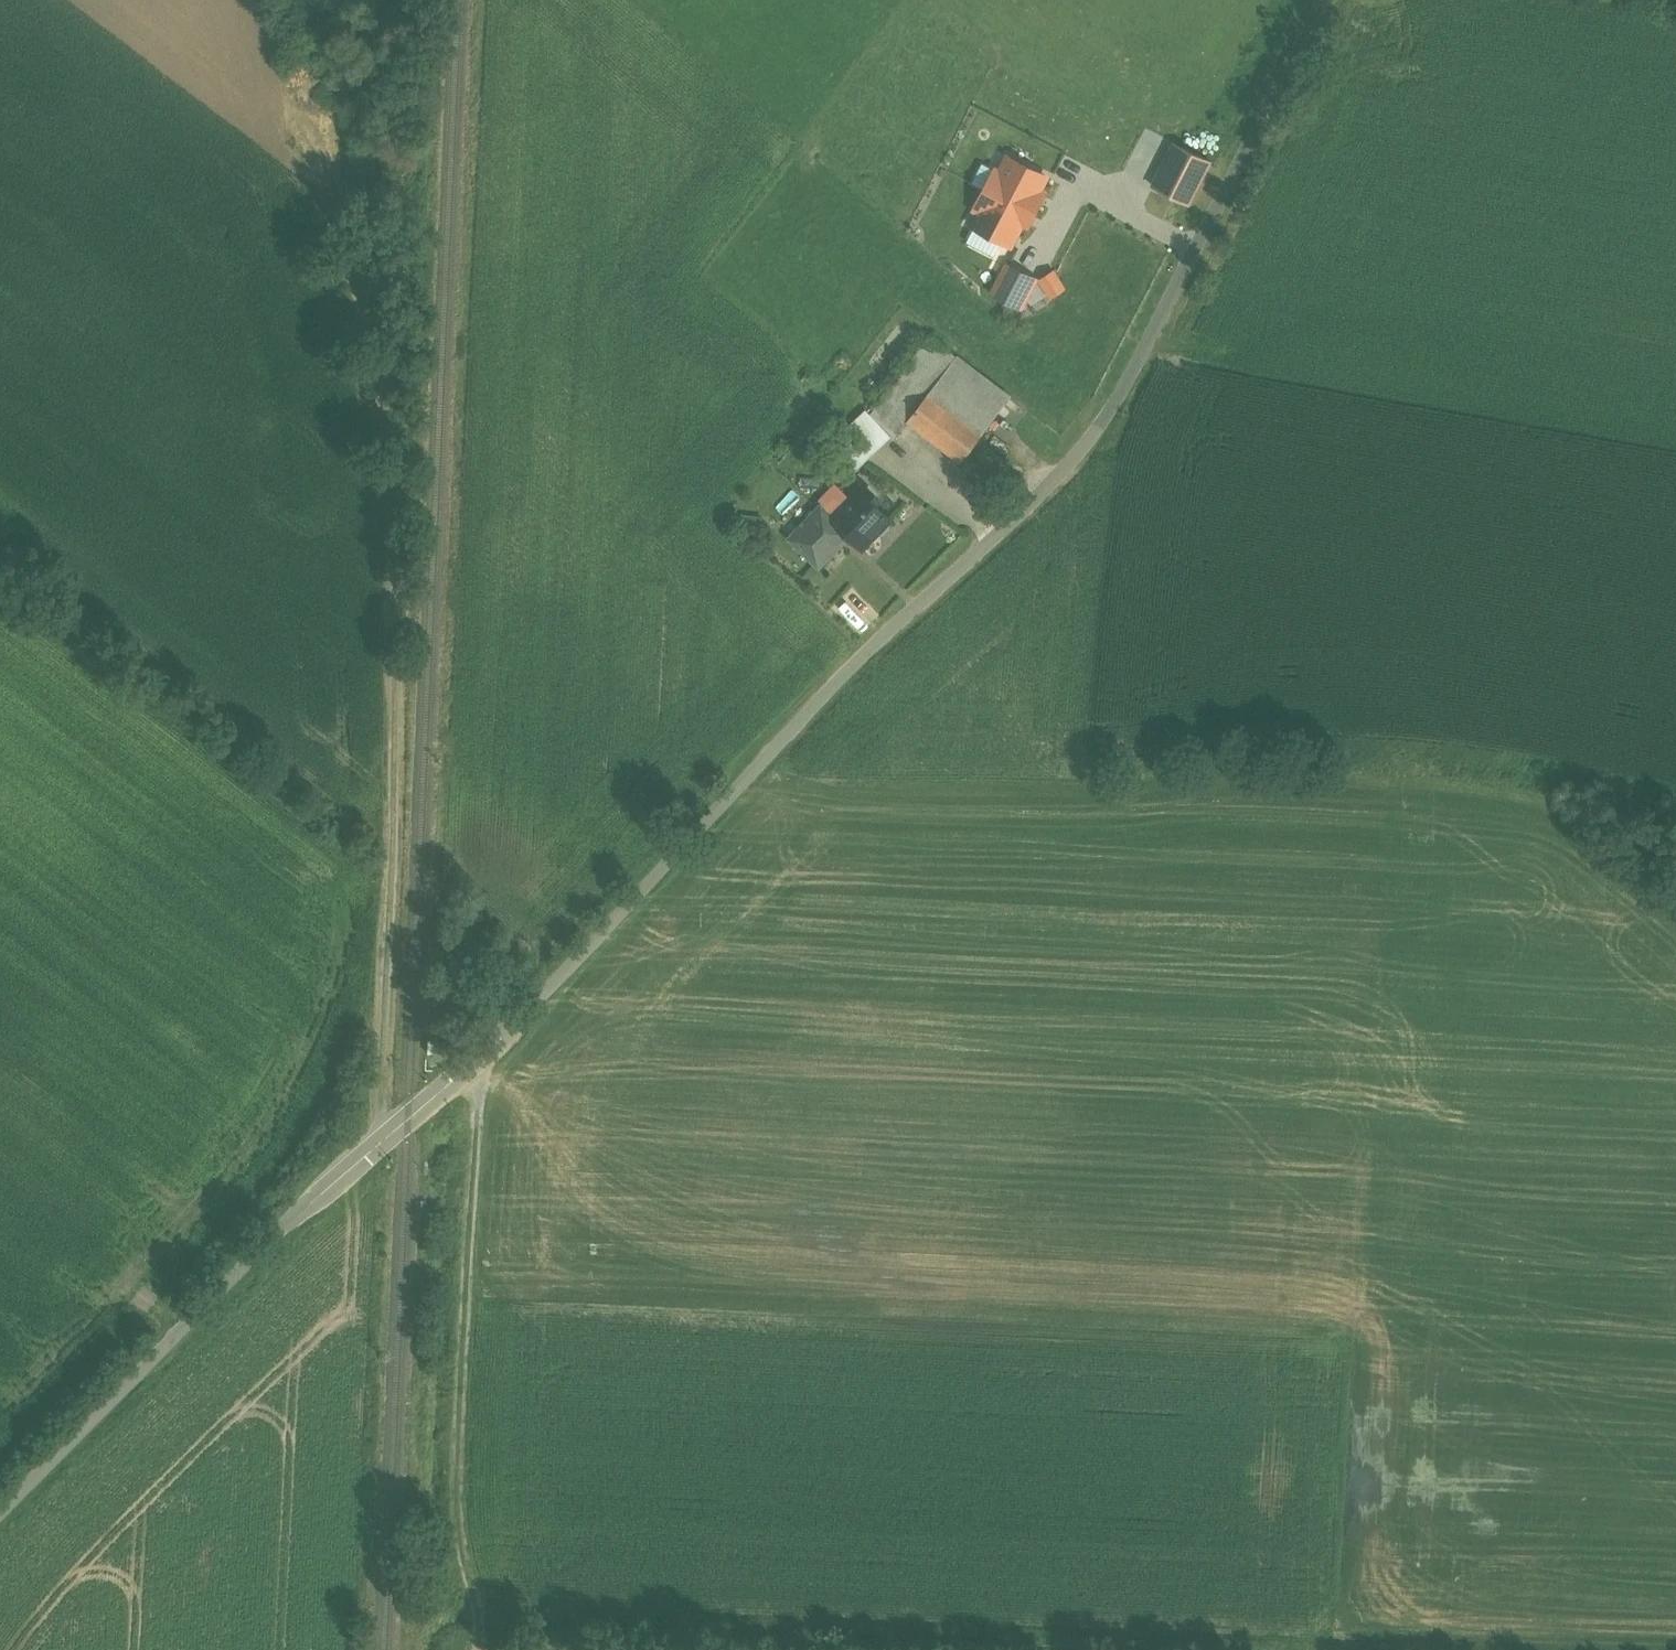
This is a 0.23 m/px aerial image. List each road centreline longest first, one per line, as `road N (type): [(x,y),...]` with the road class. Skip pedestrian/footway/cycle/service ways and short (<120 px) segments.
road 1 (unclassified): [(1321,0),(1100,408),(408,1117),(0,1499)]

